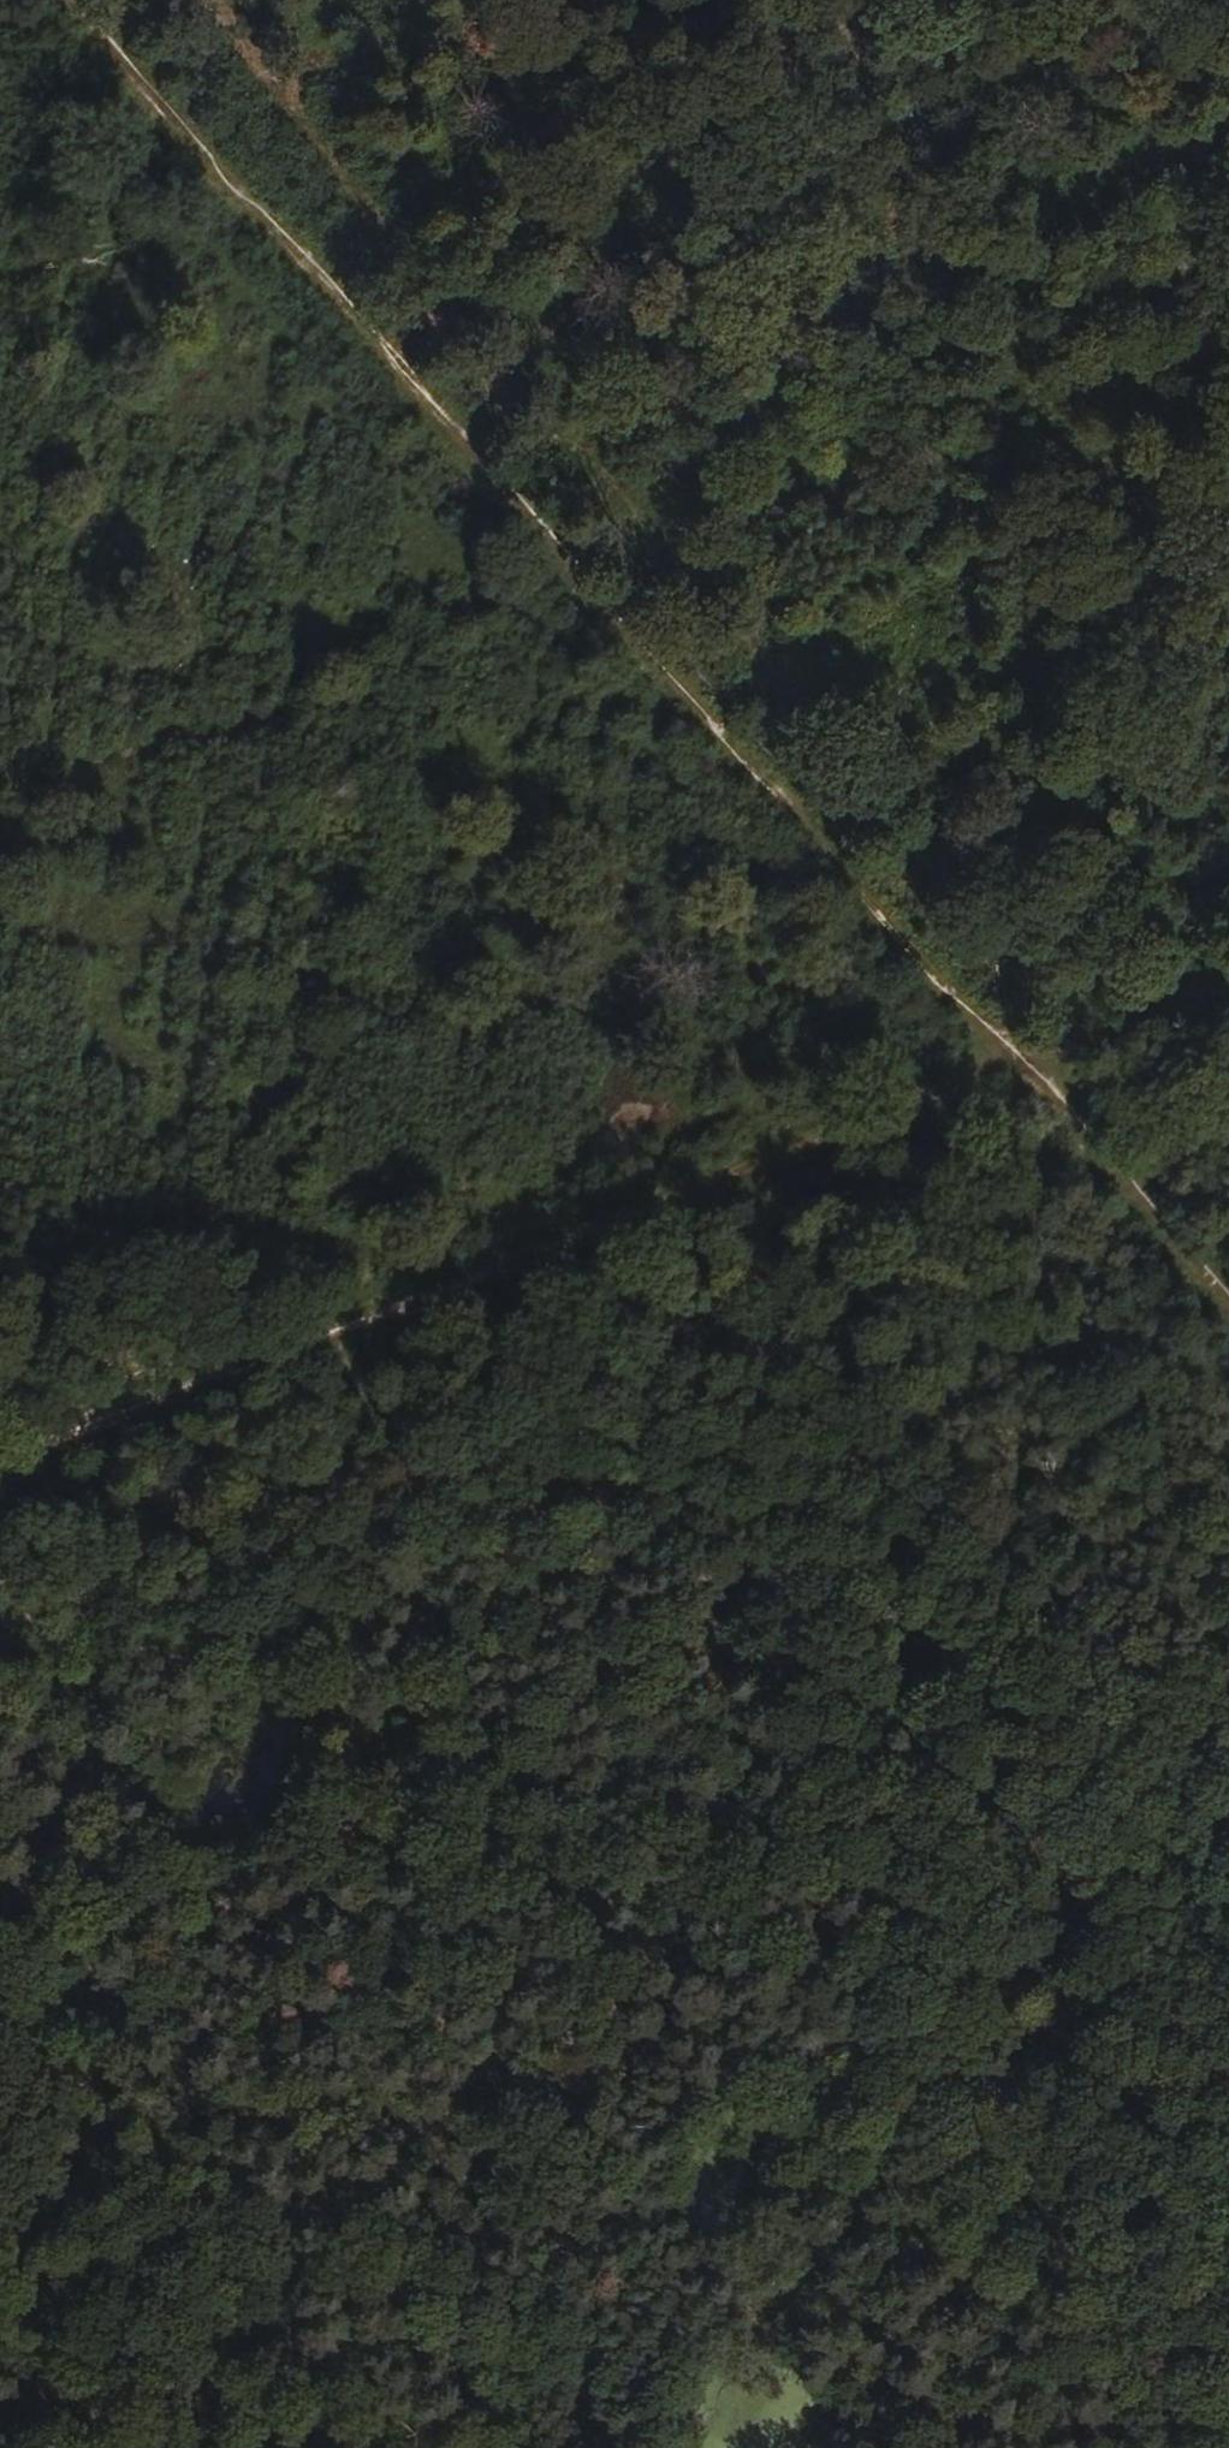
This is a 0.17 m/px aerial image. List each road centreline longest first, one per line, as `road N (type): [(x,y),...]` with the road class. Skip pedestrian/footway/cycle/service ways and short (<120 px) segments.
road 1 (track): [(1018,1061),(61,0)]
road 2 (track): [(0,1439),(247,1337),(1018,1061)]
road 3 (track): [(1018,1061),(1194,755),(1228,714)]
road 4 (track): [(1228,1296),(1018,1061)]
road 5 (track): [(1018,1061),(1228,977)]

